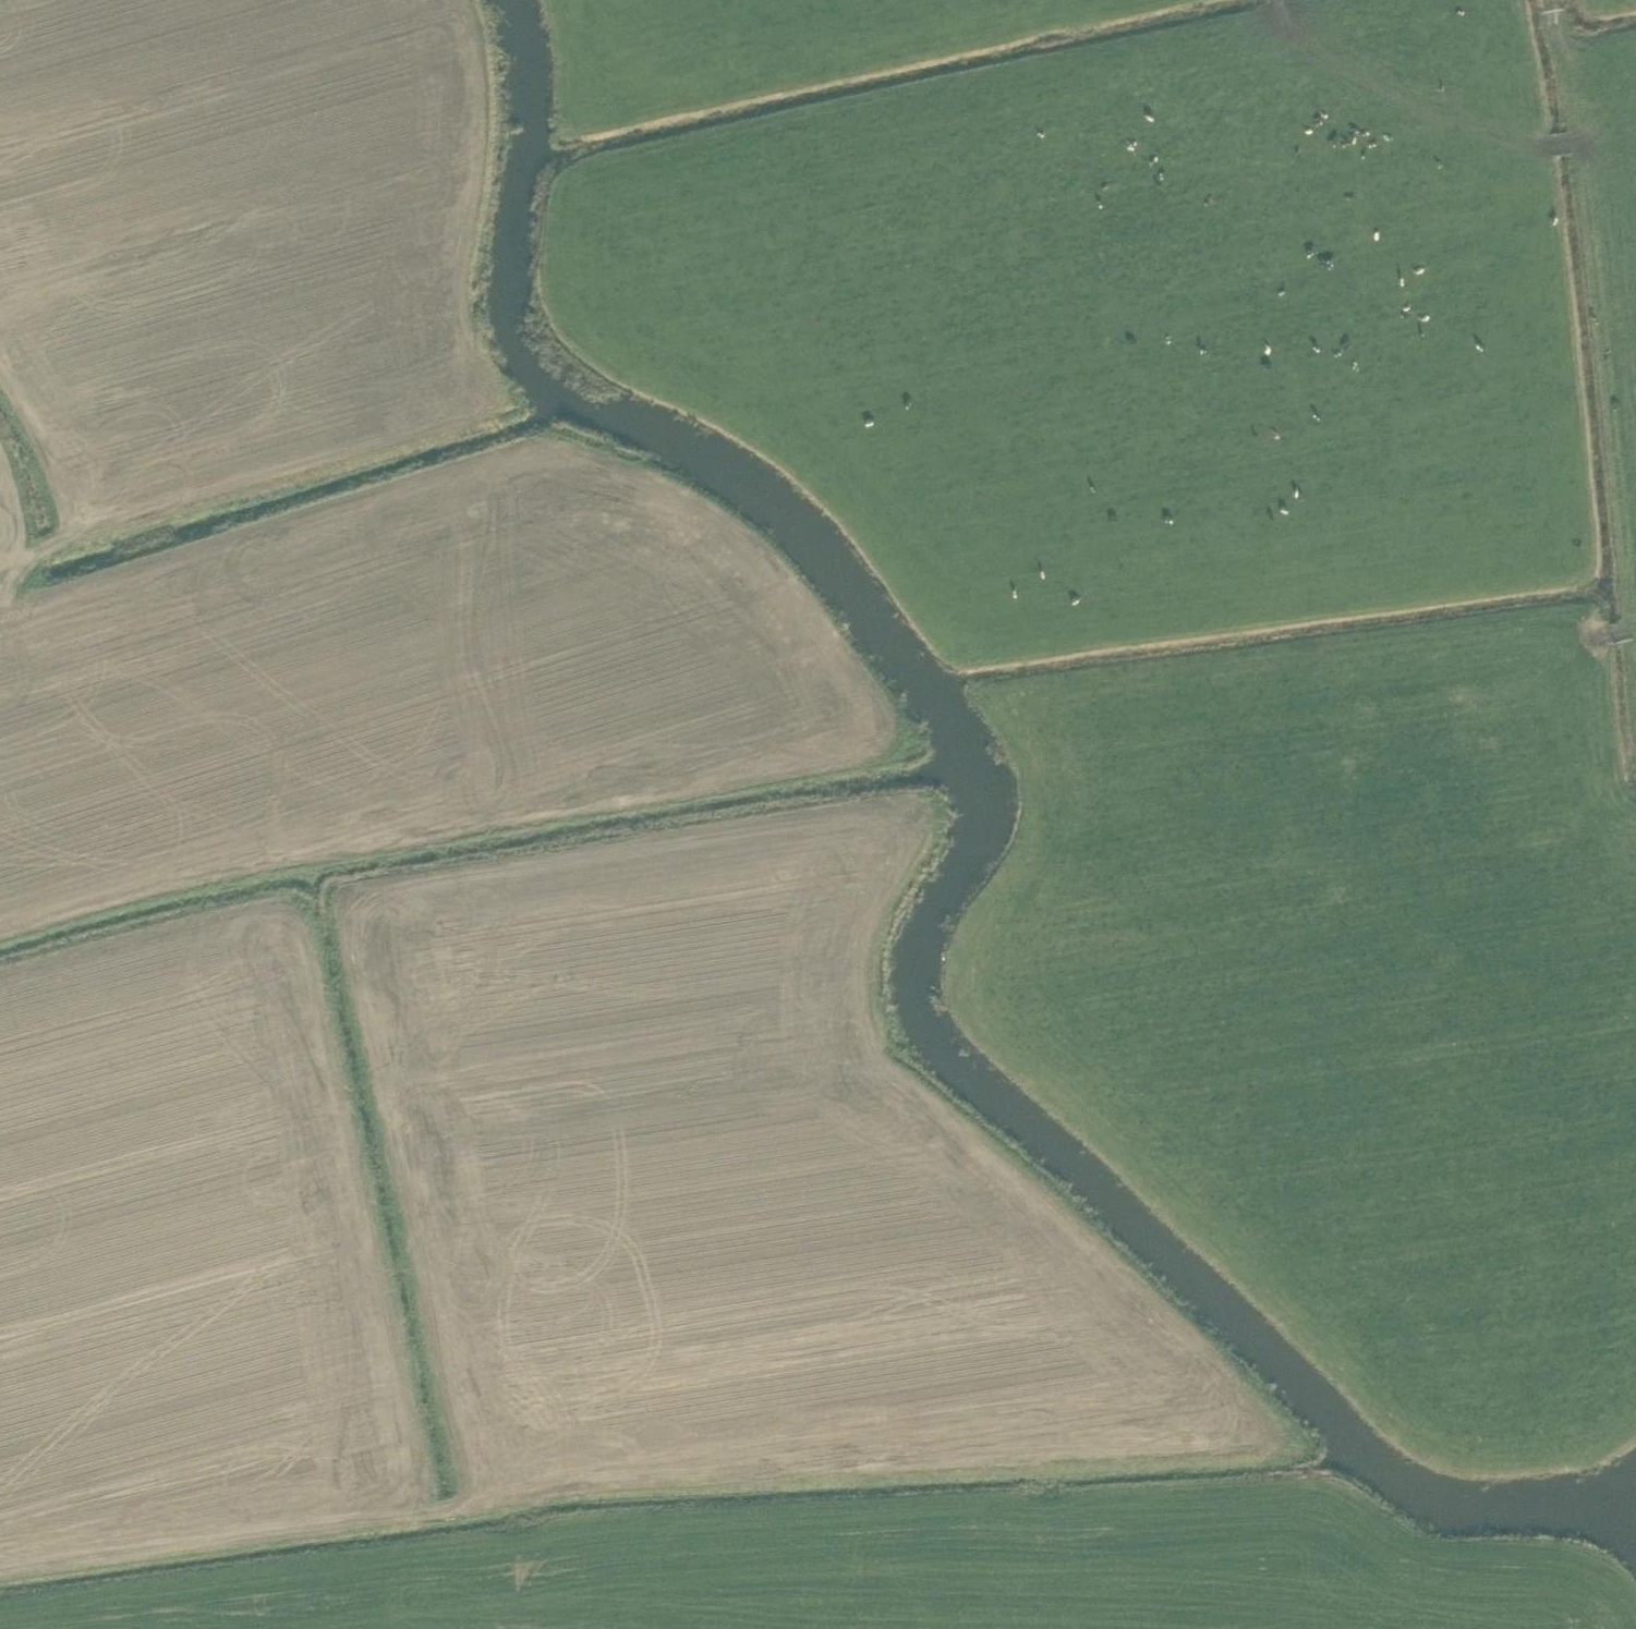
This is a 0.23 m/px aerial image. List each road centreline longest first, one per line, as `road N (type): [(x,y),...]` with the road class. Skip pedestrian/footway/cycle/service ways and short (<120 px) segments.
road 1 (track): [(1554,17),(1577,95),(1635,618)]

